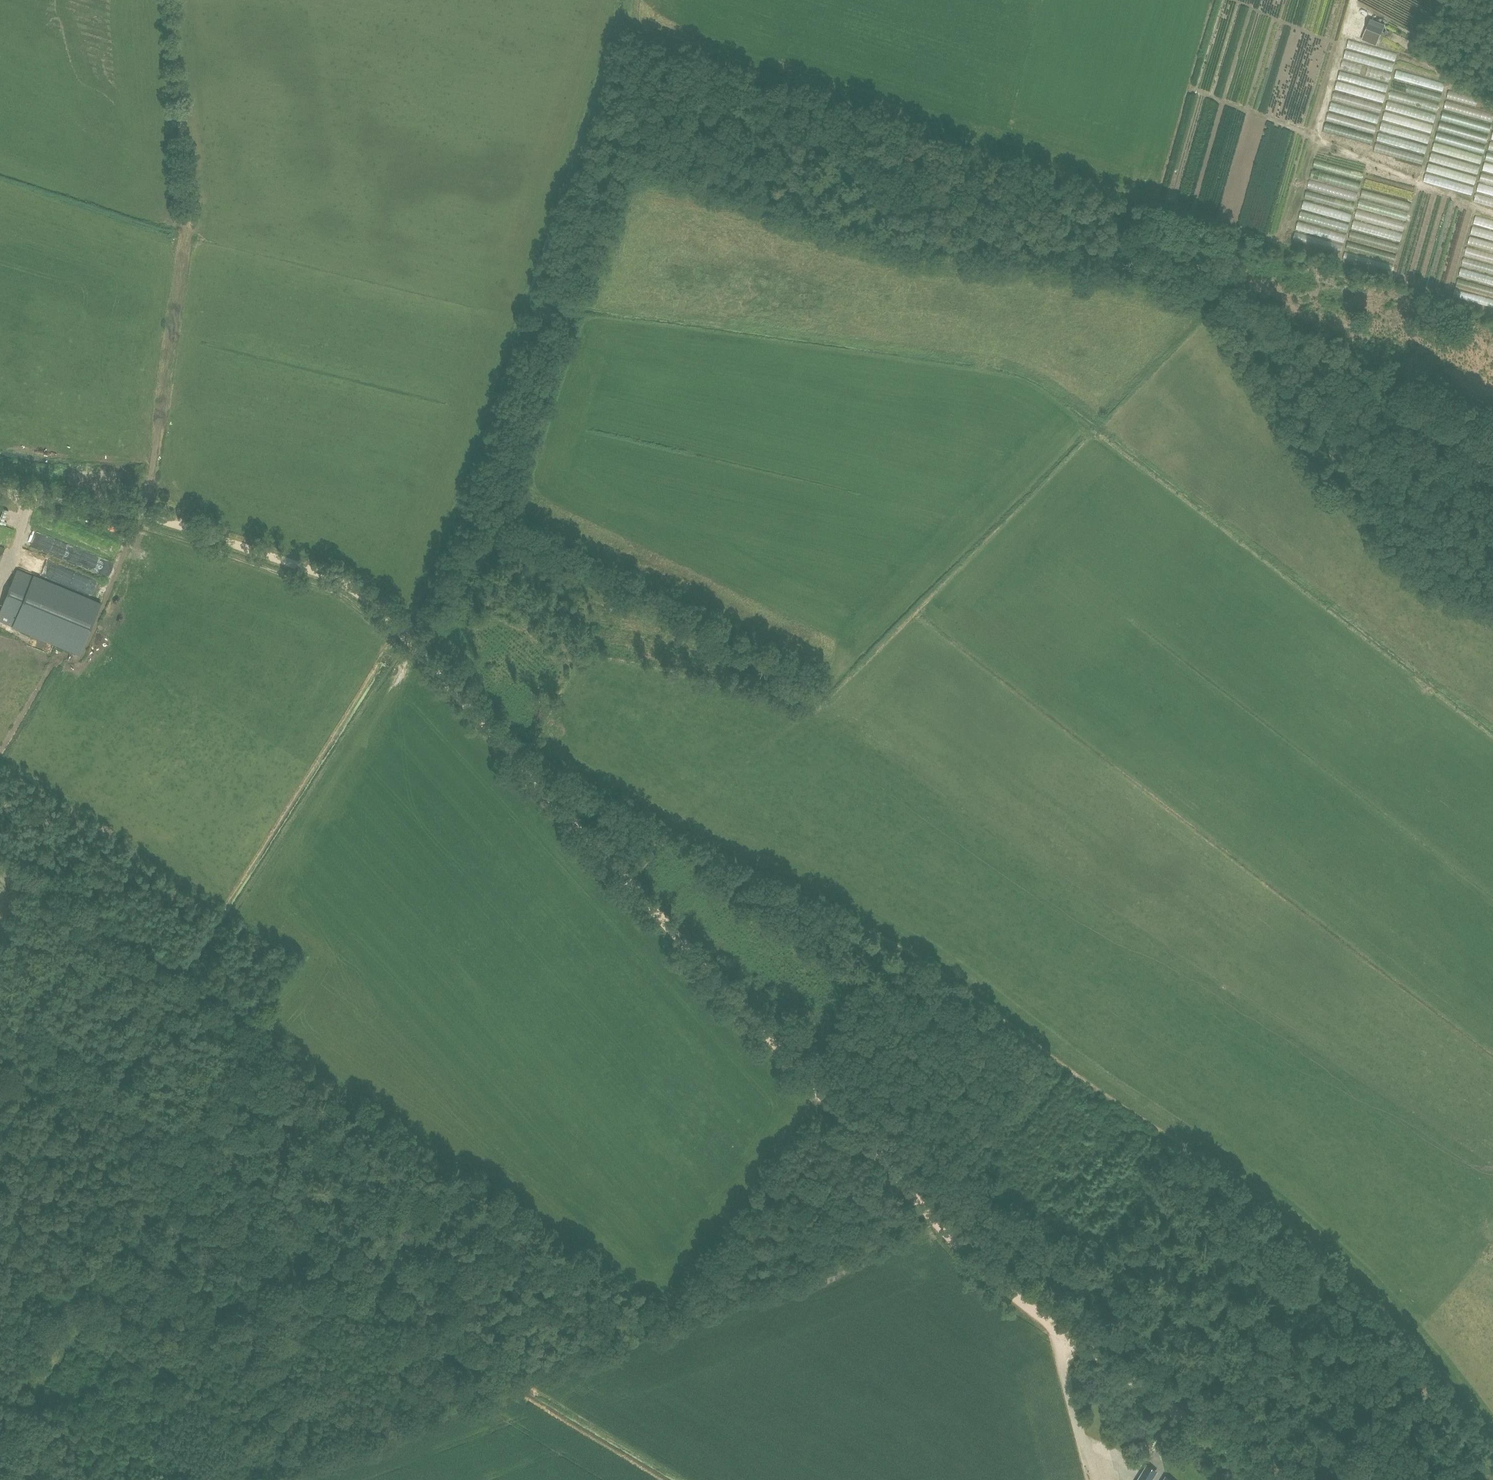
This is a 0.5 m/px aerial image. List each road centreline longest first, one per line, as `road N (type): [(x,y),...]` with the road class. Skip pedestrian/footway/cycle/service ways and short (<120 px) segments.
road 1 (track): [(1277,1479),(961,1252),(352,592),(168,523),(85,507)]
road 2 (track): [(1492,430),(1392,383),(1334,338),(1187,260),(1037,262)]

